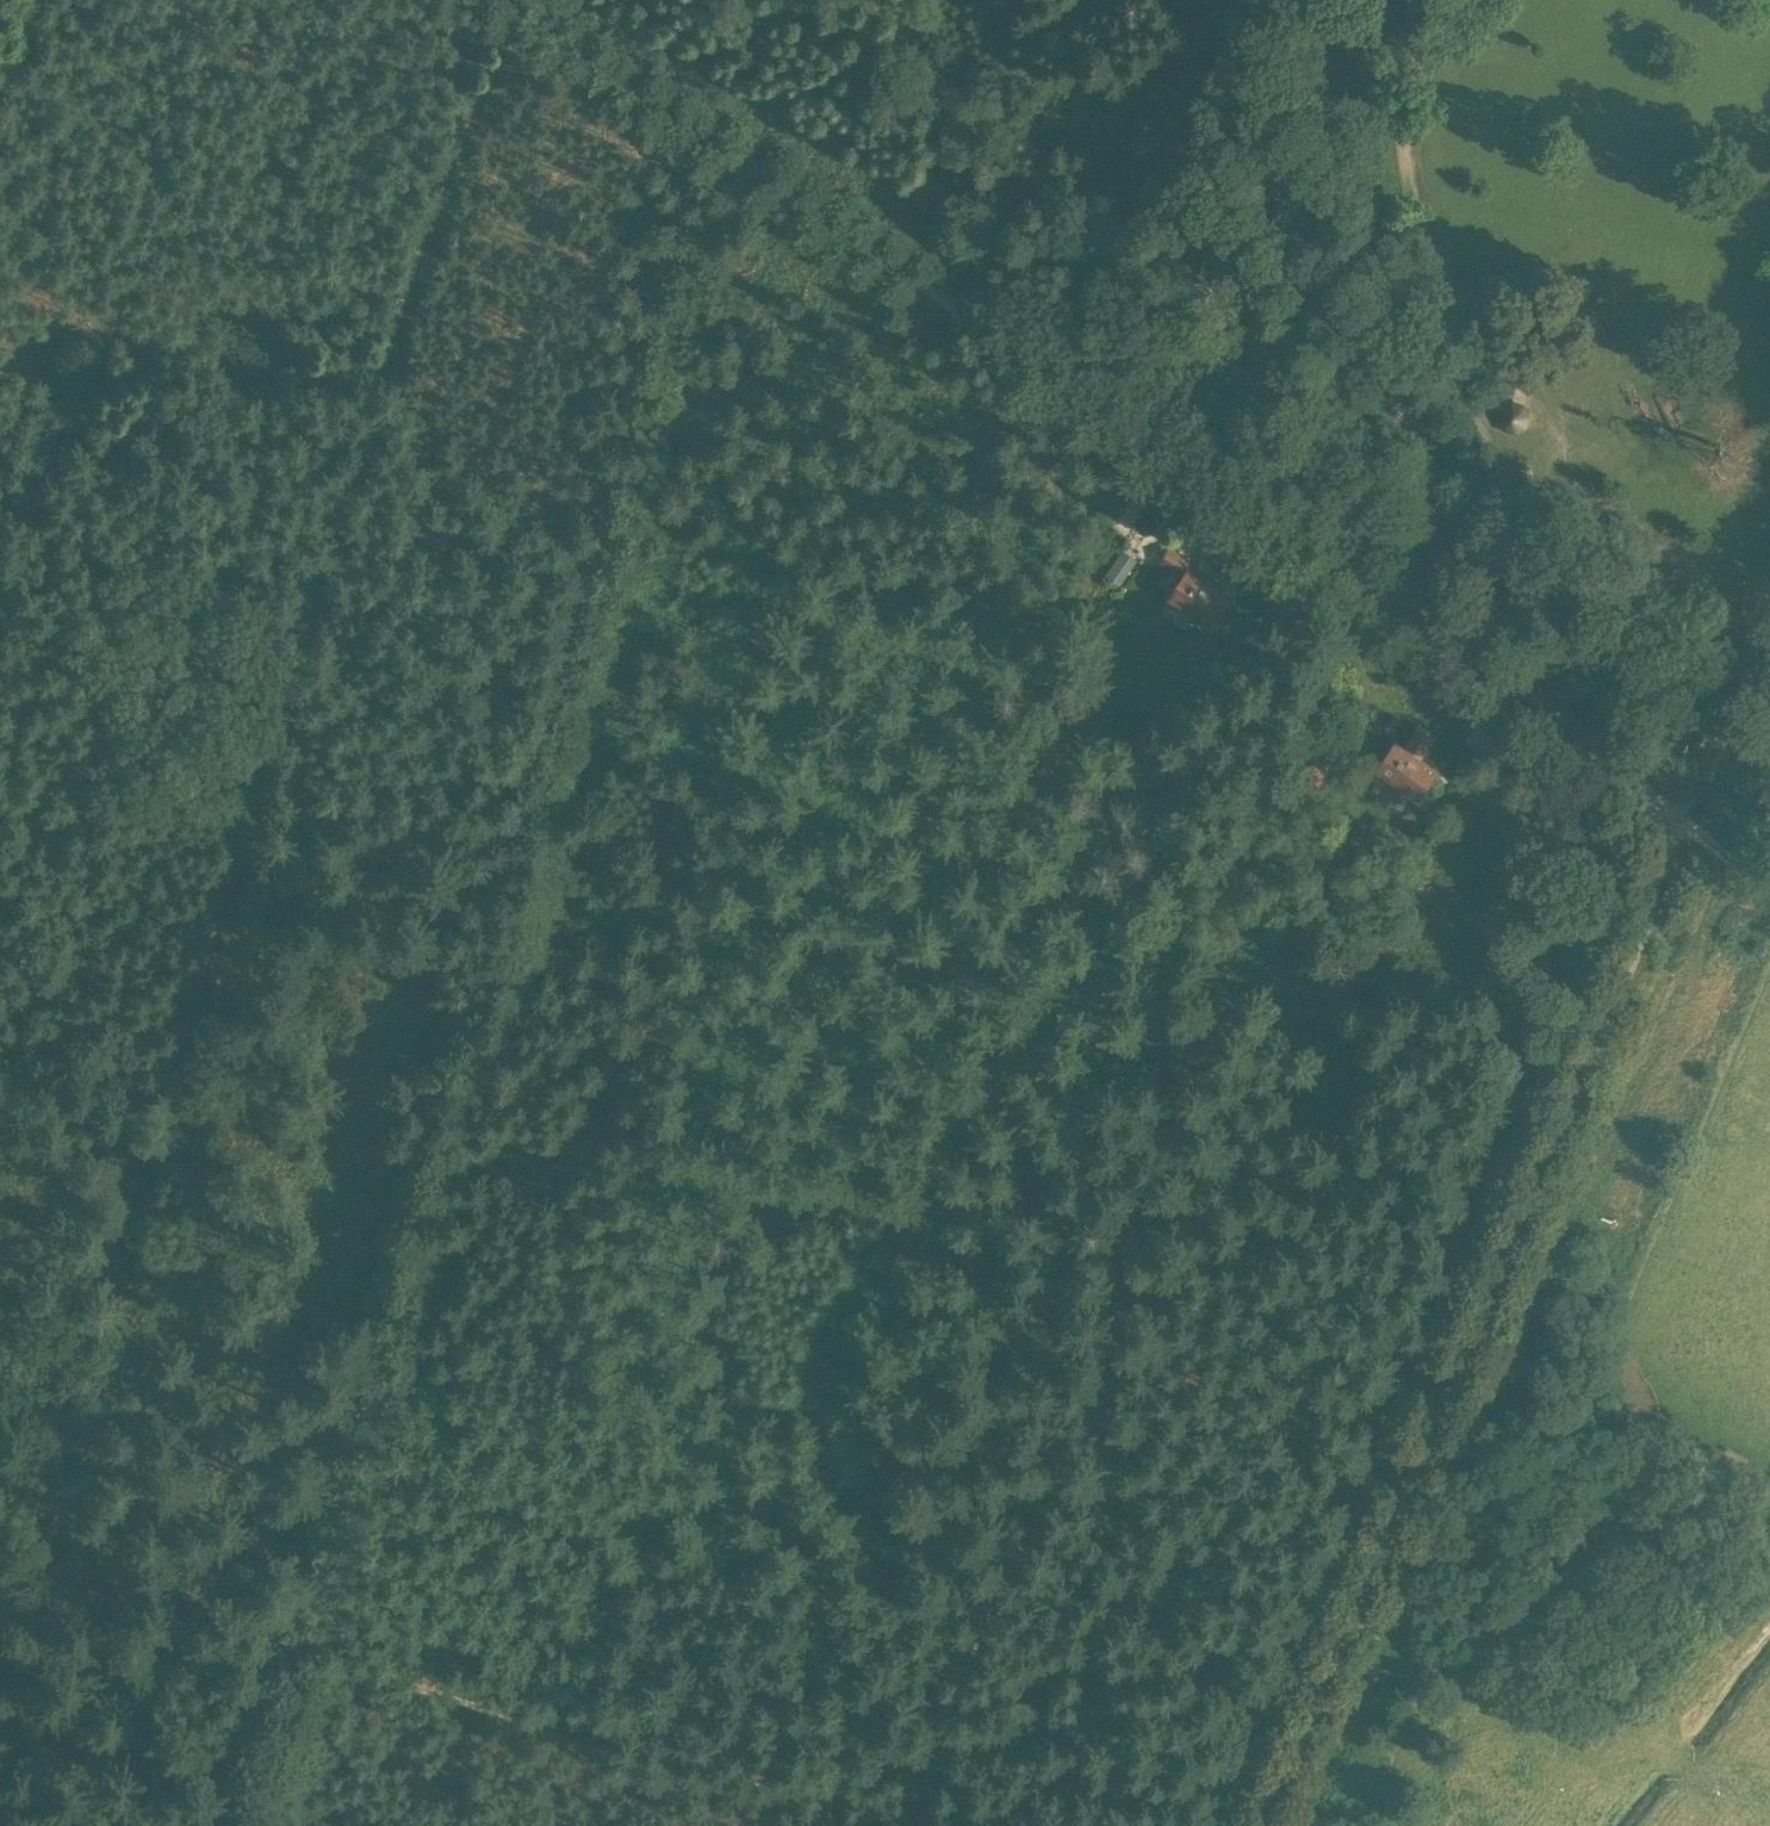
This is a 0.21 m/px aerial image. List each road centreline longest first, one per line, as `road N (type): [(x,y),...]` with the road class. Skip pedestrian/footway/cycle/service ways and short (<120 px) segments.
road 1 (unclassified): [(1542,1165),(1646,919),(1659,814),(1630,767),(1579,721),(1449,637),(1358,145),(1375,0)]
road 2 (track): [(1258,1825),(1542,1165)]
road 3 (track): [(1769,885),(1652,798)]

